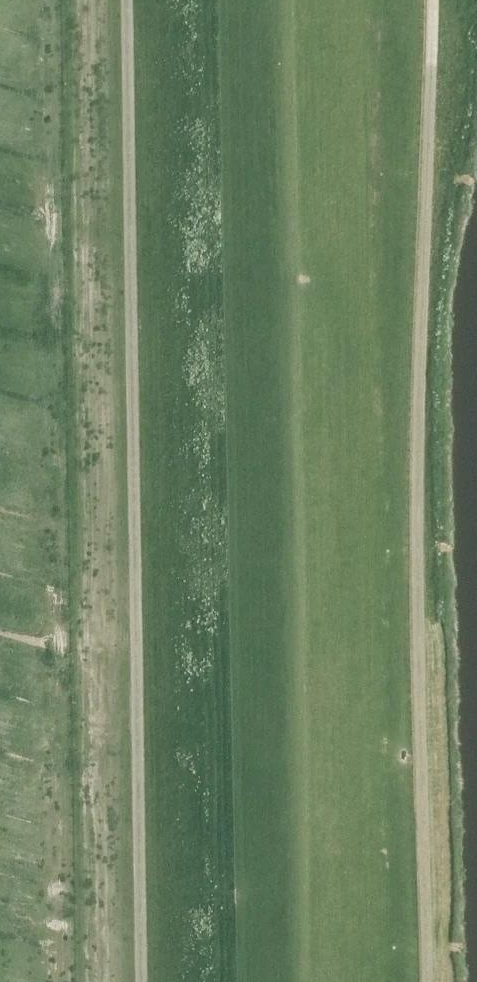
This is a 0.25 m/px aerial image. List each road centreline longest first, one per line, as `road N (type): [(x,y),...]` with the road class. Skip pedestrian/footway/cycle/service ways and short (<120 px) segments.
road 1 (track): [(434,0),(420,591),(428,981)]
road 2 (track): [(146,981),(130,0)]

